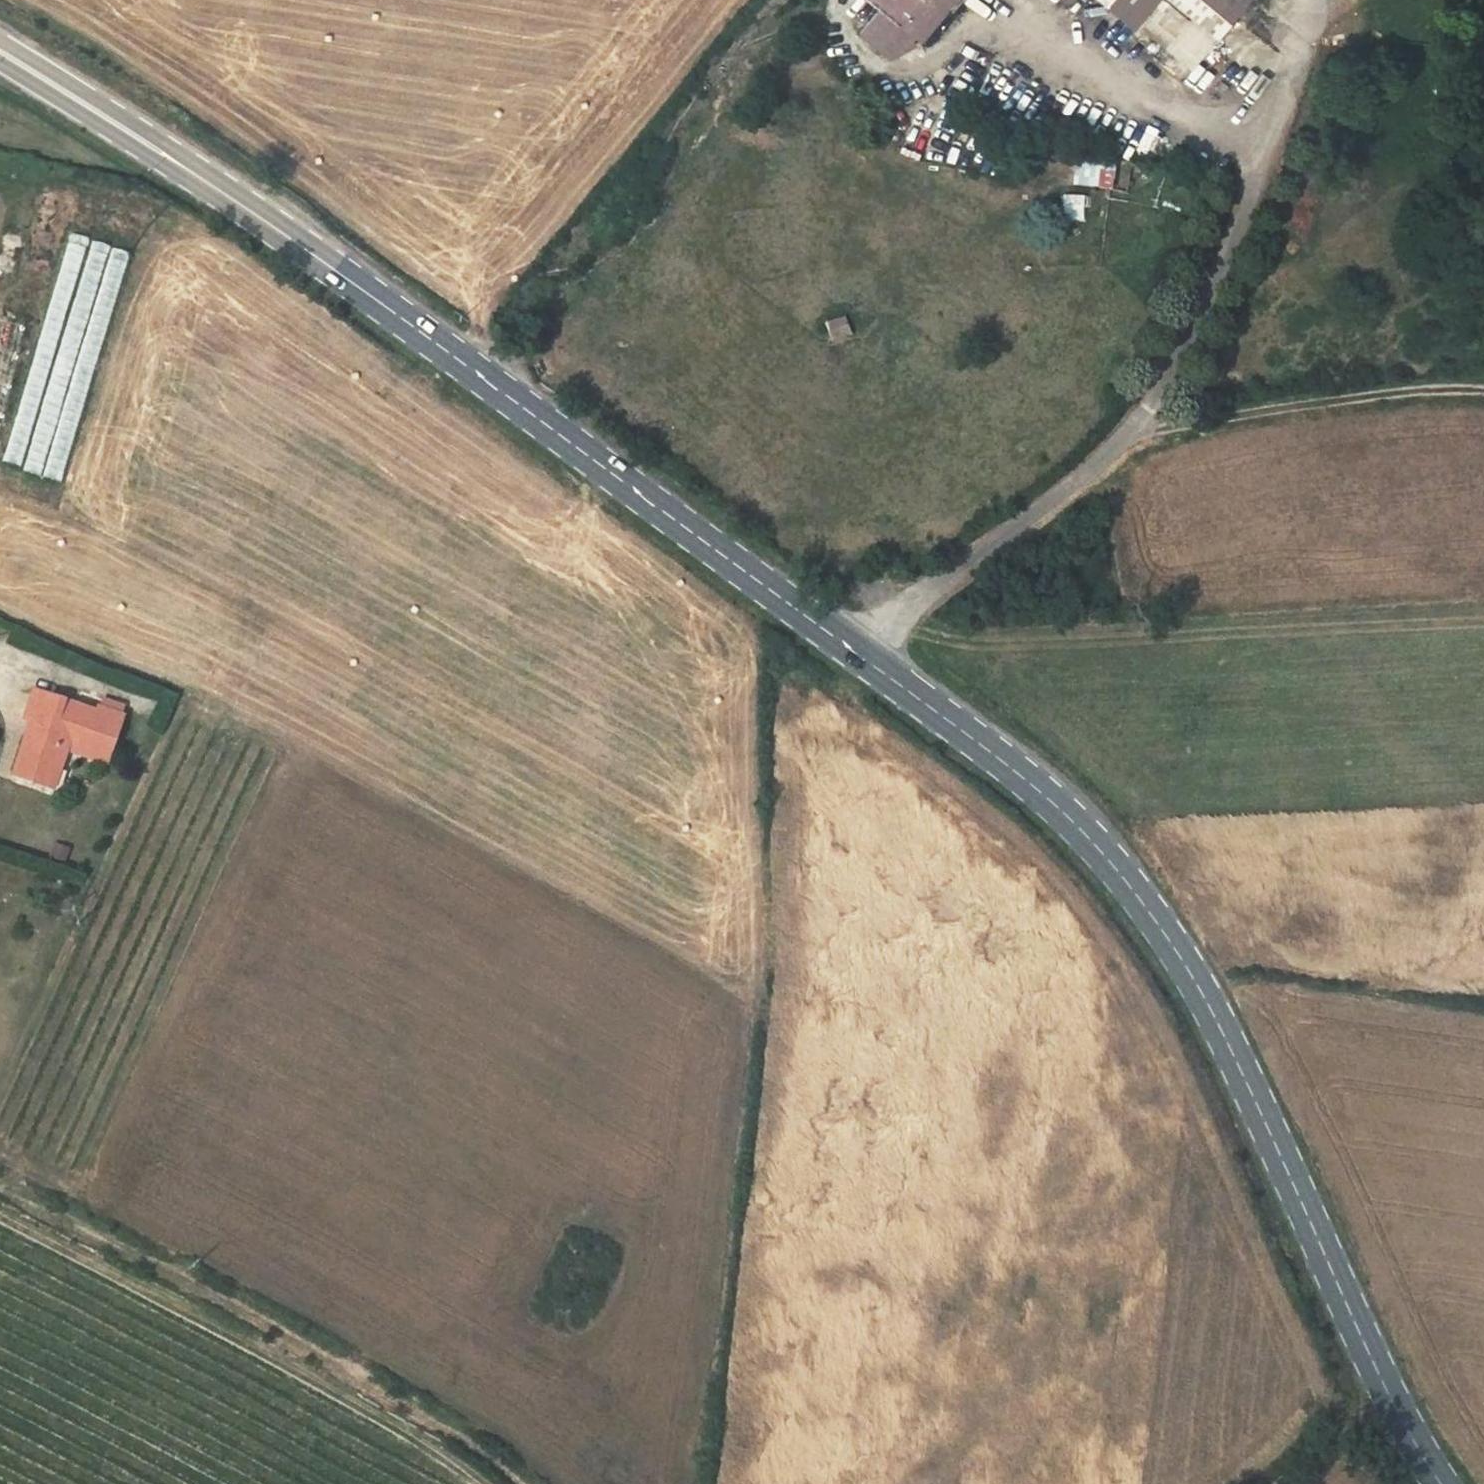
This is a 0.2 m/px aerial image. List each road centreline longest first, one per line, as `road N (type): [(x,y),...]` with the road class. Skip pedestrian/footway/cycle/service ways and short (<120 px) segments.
road 1 (primary): [(0,52),(256,211),(1041,792),(1135,890),(1213,1010),(1383,1381),(1442,1483)]
road 2 (track): [(0,1190),(271,1332),(505,1483)]

